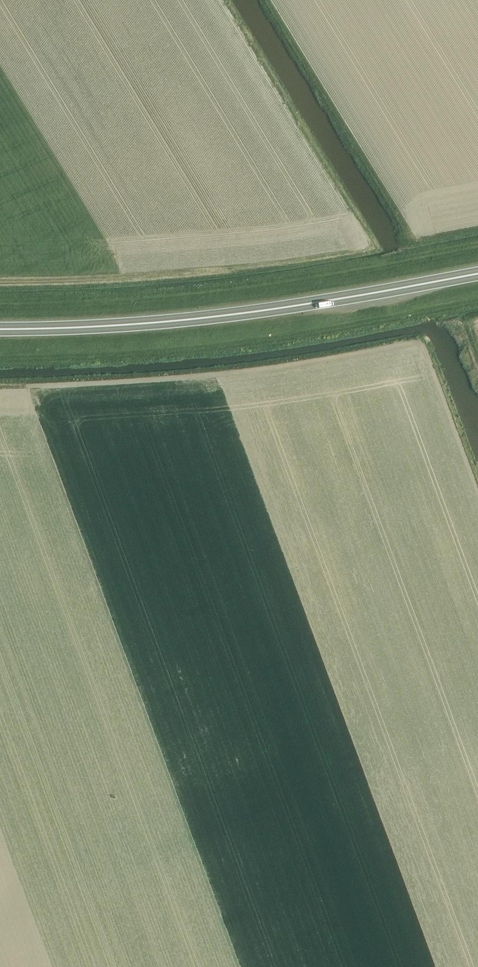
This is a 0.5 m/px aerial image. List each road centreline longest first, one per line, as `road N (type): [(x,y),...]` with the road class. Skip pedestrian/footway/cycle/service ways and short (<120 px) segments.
road 1 (trunk): [(0,329),(153,323),(477,274)]
road 2 (track): [(183,278),(0,288)]

